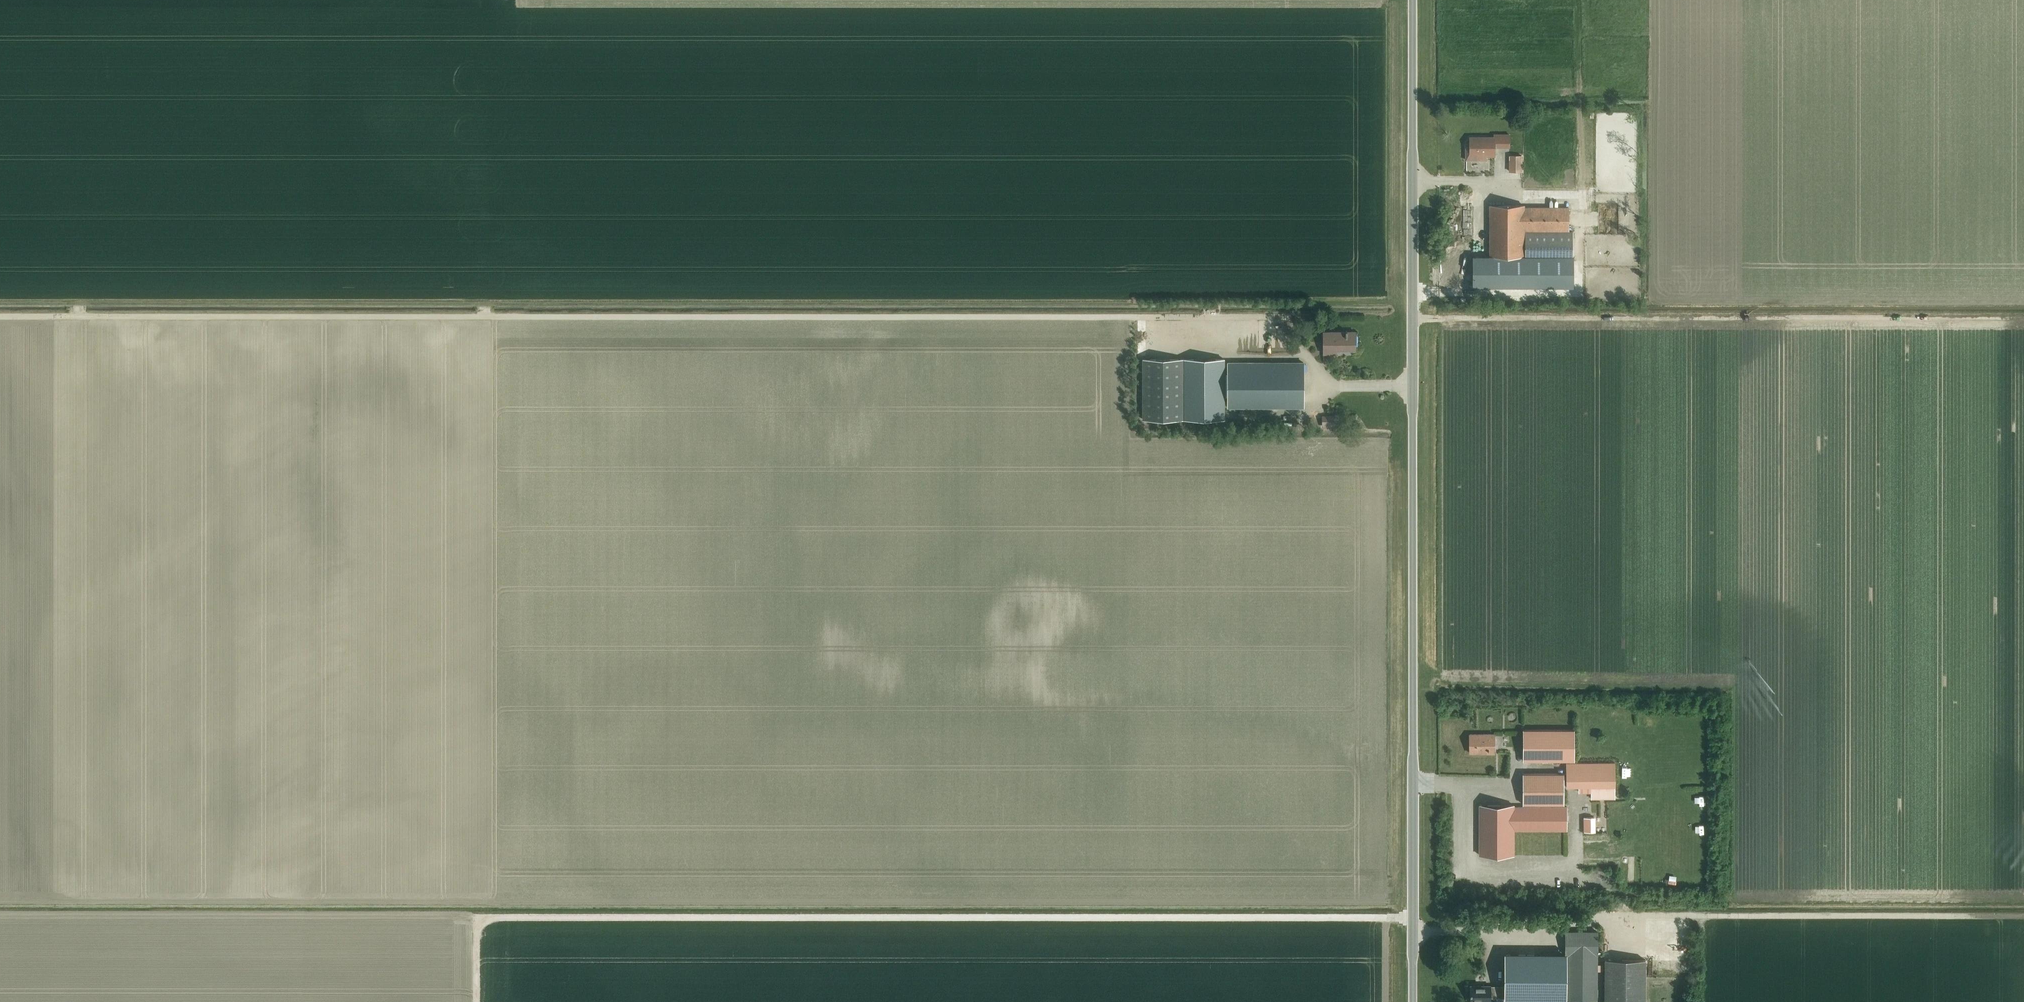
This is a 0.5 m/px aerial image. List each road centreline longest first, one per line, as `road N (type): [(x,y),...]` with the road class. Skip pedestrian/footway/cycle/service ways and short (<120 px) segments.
road 1 (unclassified): [(1407,1001),(1412,0)]

